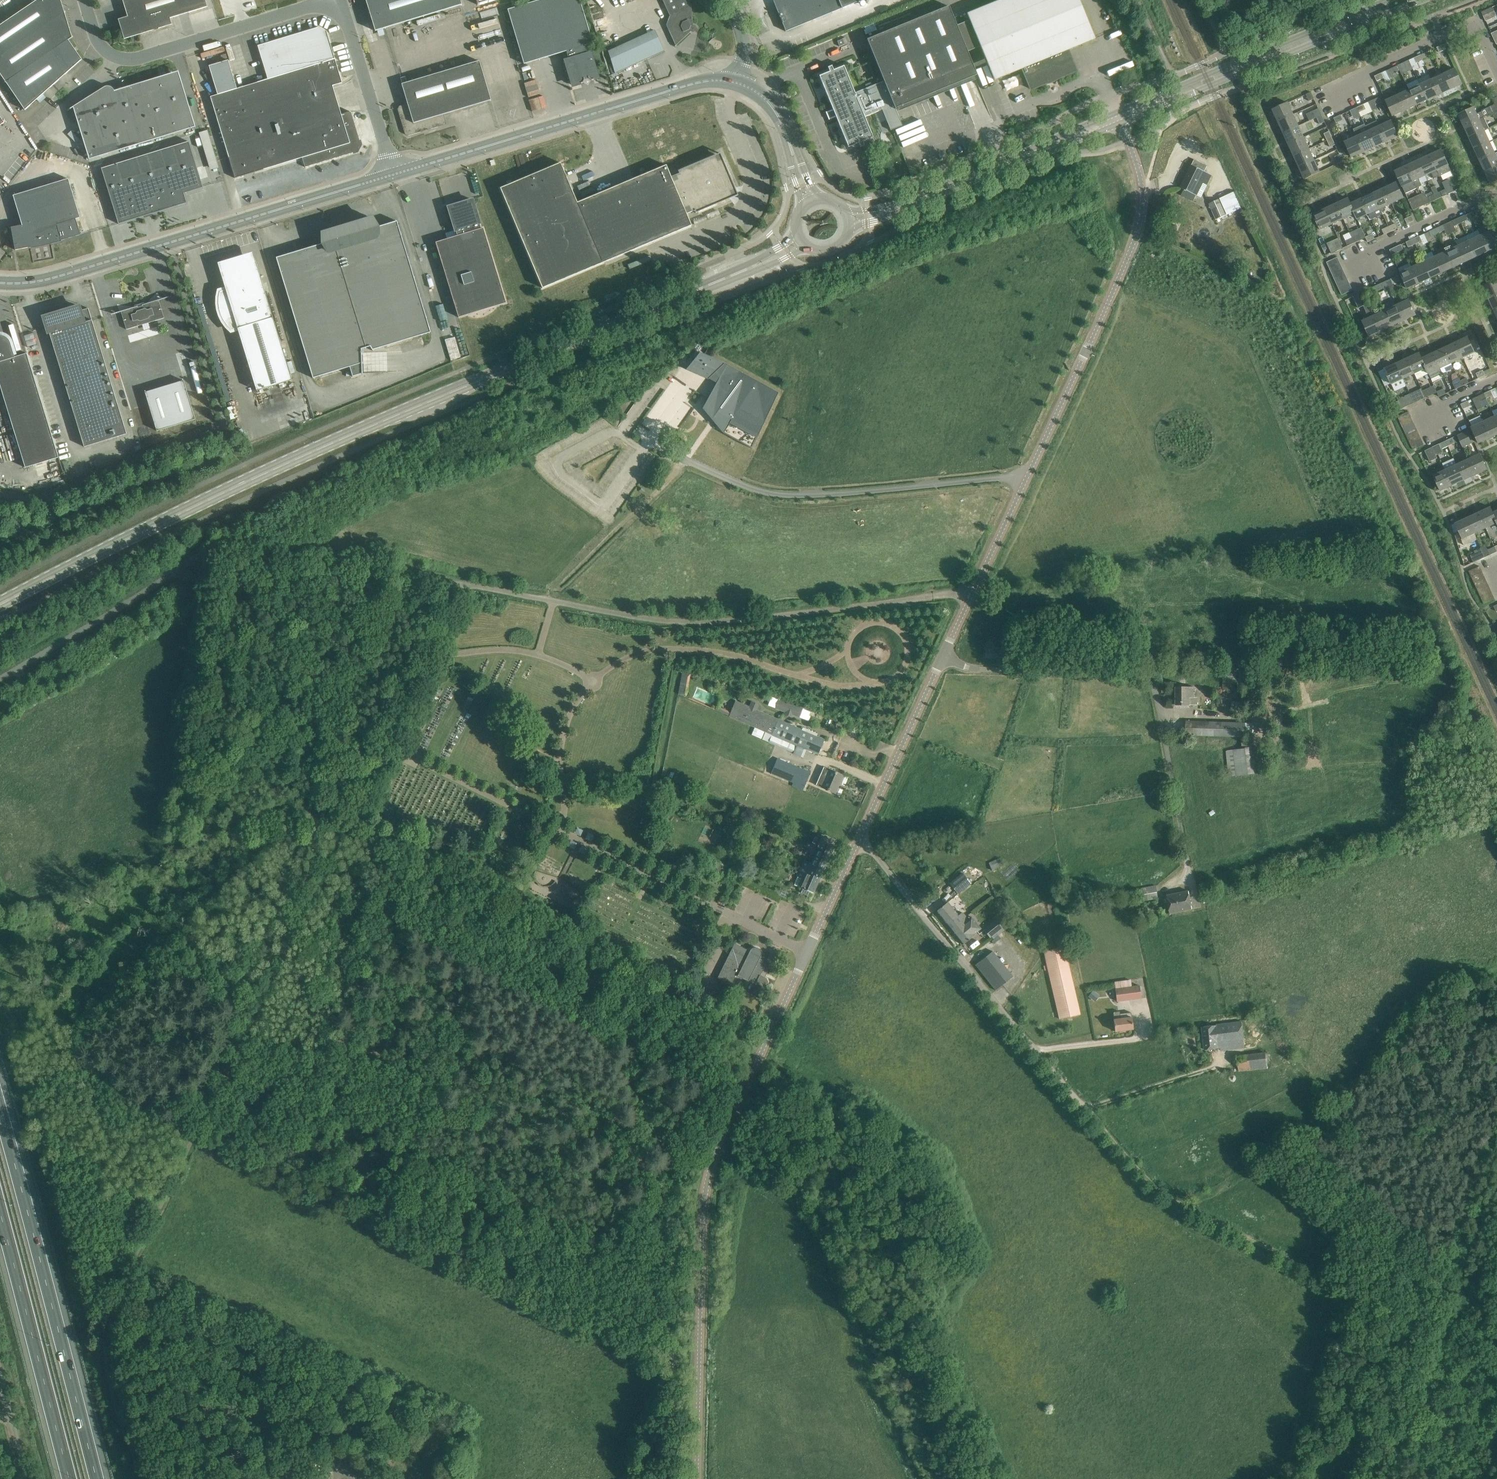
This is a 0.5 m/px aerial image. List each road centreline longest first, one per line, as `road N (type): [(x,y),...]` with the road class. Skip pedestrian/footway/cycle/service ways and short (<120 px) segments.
road 1 (tertiary): [(803,244),(378,418),(117,537),(0,603)]
road 2 (unclassified): [(109,1301),(461,582)]
road 3 (unclassified): [(698,1478),(708,1179),(862,841)]
road 4 (unclassified): [(975,593),(697,622),(461,582)]
road 5 (unclassified): [(975,593),(1135,234),(1143,199),(1123,119)]
road 6 (unclassified): [(0,676),(203,548),(247,536),(461,582)]
road 7 (track): [(340,824),(461,854),(762,1051)]
road 8 (track): [(1081,1103),(1182,1203),(1443,1334)]
road 9 (secondary): [(396,176),(43,283),(0,285)]
road 10 (unclassified): [(1188,862),(1151,675),(944,658)]
road 11 (motorway): [(97,1478),(0,1115)]
road 12 (secondary): [(740,84),(703,83),(396,176)]
road 13 (unclassified): [(862,841),(1081,1103)]
road 14 (secondary): [(850,220),(906,208),(1123,119)]
road 15 (unclassified): [(328,0),(125,59),(103,46),(86,0)]
road 16 (motorway): [(0,1229),(67,1478)]
road 17 (unclassified): [(229,421),(74,484),(0,490)]
road 18 (secondary): [(1123,119),(1318,35)]
road 19 (residential): [(1496,68),(1472,27),(1326,94)]
road 20 (unclassified): [(862,841),(944,658)]
road 21 (track): [(686,460),(544,598)]
road 22 (track): [(156,1478),(133,1469),(115,1411),(104,1351),(109,1301)]
road 23 (unclassified): [(396,176),(339,0)]
road 24 (residential): [(1359,279),(1350,260),(1496,196)]
road 25 (secondary): [(812,200),(777,110),(740,84)]
road 26 (unclassified): [(0,1344),(25,1435),(25,1478)]

